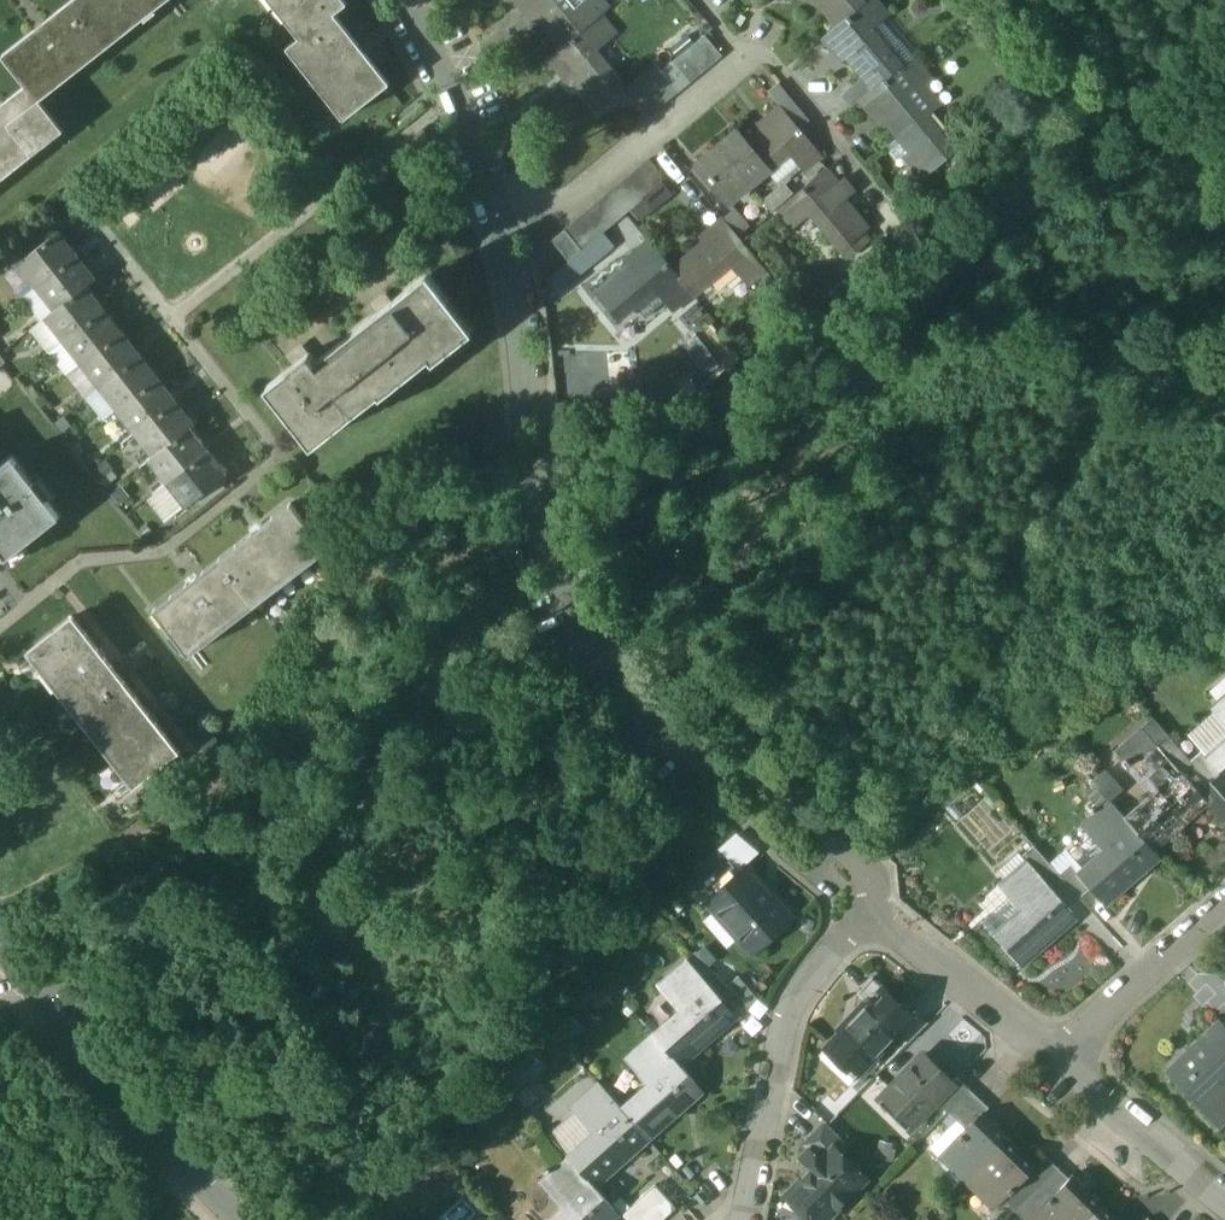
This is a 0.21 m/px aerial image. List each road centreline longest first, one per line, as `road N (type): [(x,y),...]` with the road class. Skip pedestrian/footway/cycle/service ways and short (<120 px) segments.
road 1 (residential): [(865,900),(660,728),(599,666),(560,590),(542,526),(493,211)]
road 2 (tertiary): [(0,948),(245,1219)]
road 3 (residential): [(865,900),(801,989),(764,1122),(749,1219)]
road 4 (residential): [(493,211),(522,191),(568,205),(747,56)]
road 5 (residential): [(1054,1059),(865,900)]
road 6 (residential): [(1054,1059),(1224,903)]
road 7 (residential): [(493,211),(480,153),(403,0)]
road 8 (residential): [(1224,1200),(1054,1059)]

